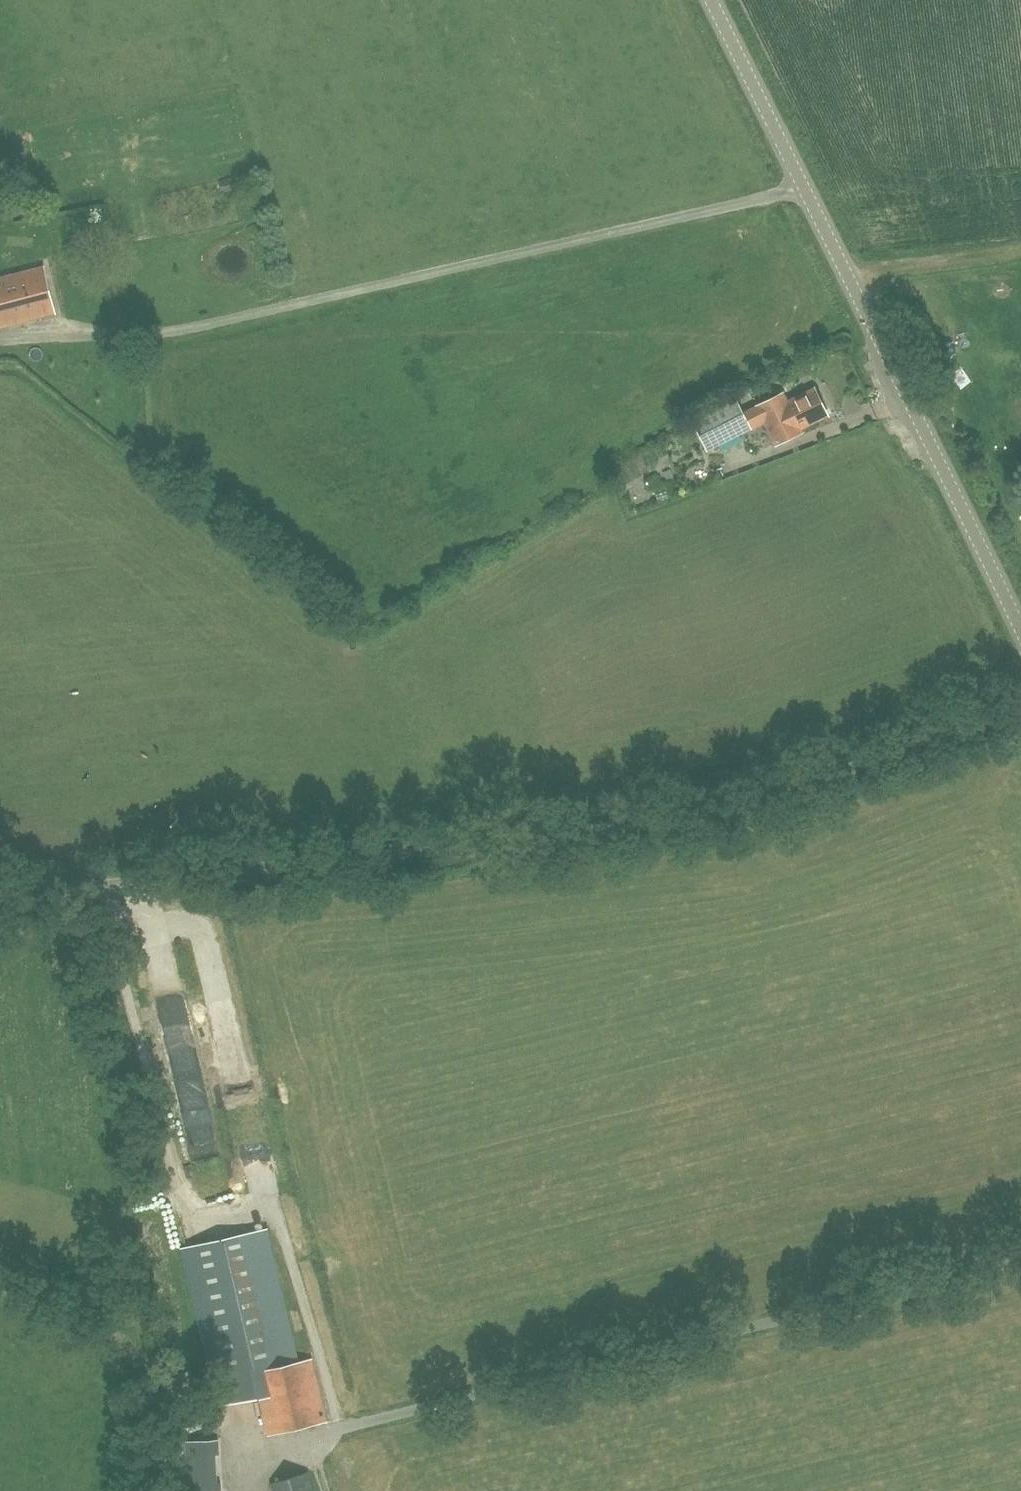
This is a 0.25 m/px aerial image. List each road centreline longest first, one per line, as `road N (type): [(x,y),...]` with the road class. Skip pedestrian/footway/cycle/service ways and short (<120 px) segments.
road 1 (unclassified): [(0,897),(716,815),(1020,702)]
road 2 (tertiary): [(1020,629),(712,0)]

